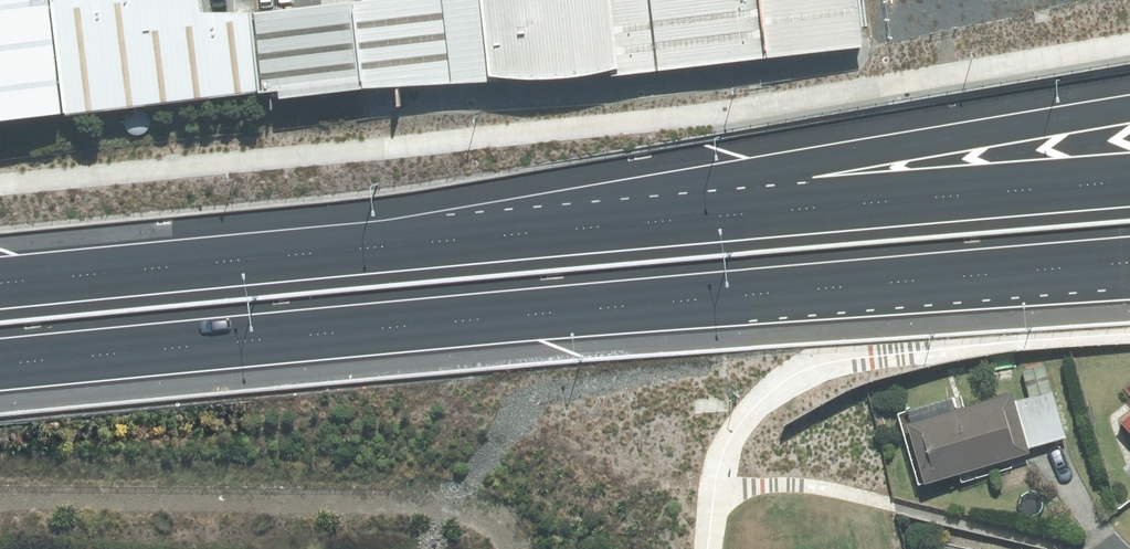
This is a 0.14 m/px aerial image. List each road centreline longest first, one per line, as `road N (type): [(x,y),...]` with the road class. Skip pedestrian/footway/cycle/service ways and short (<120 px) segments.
road 1 (motorway): [(1129,262),(0,361)]
road 2 (motorway): [(0,281),(574,228)]
road 3 (motorway): [(574,228),(842,158),(1129,109)]
road 4 (motorway): [(574,228),(1129,181)]

